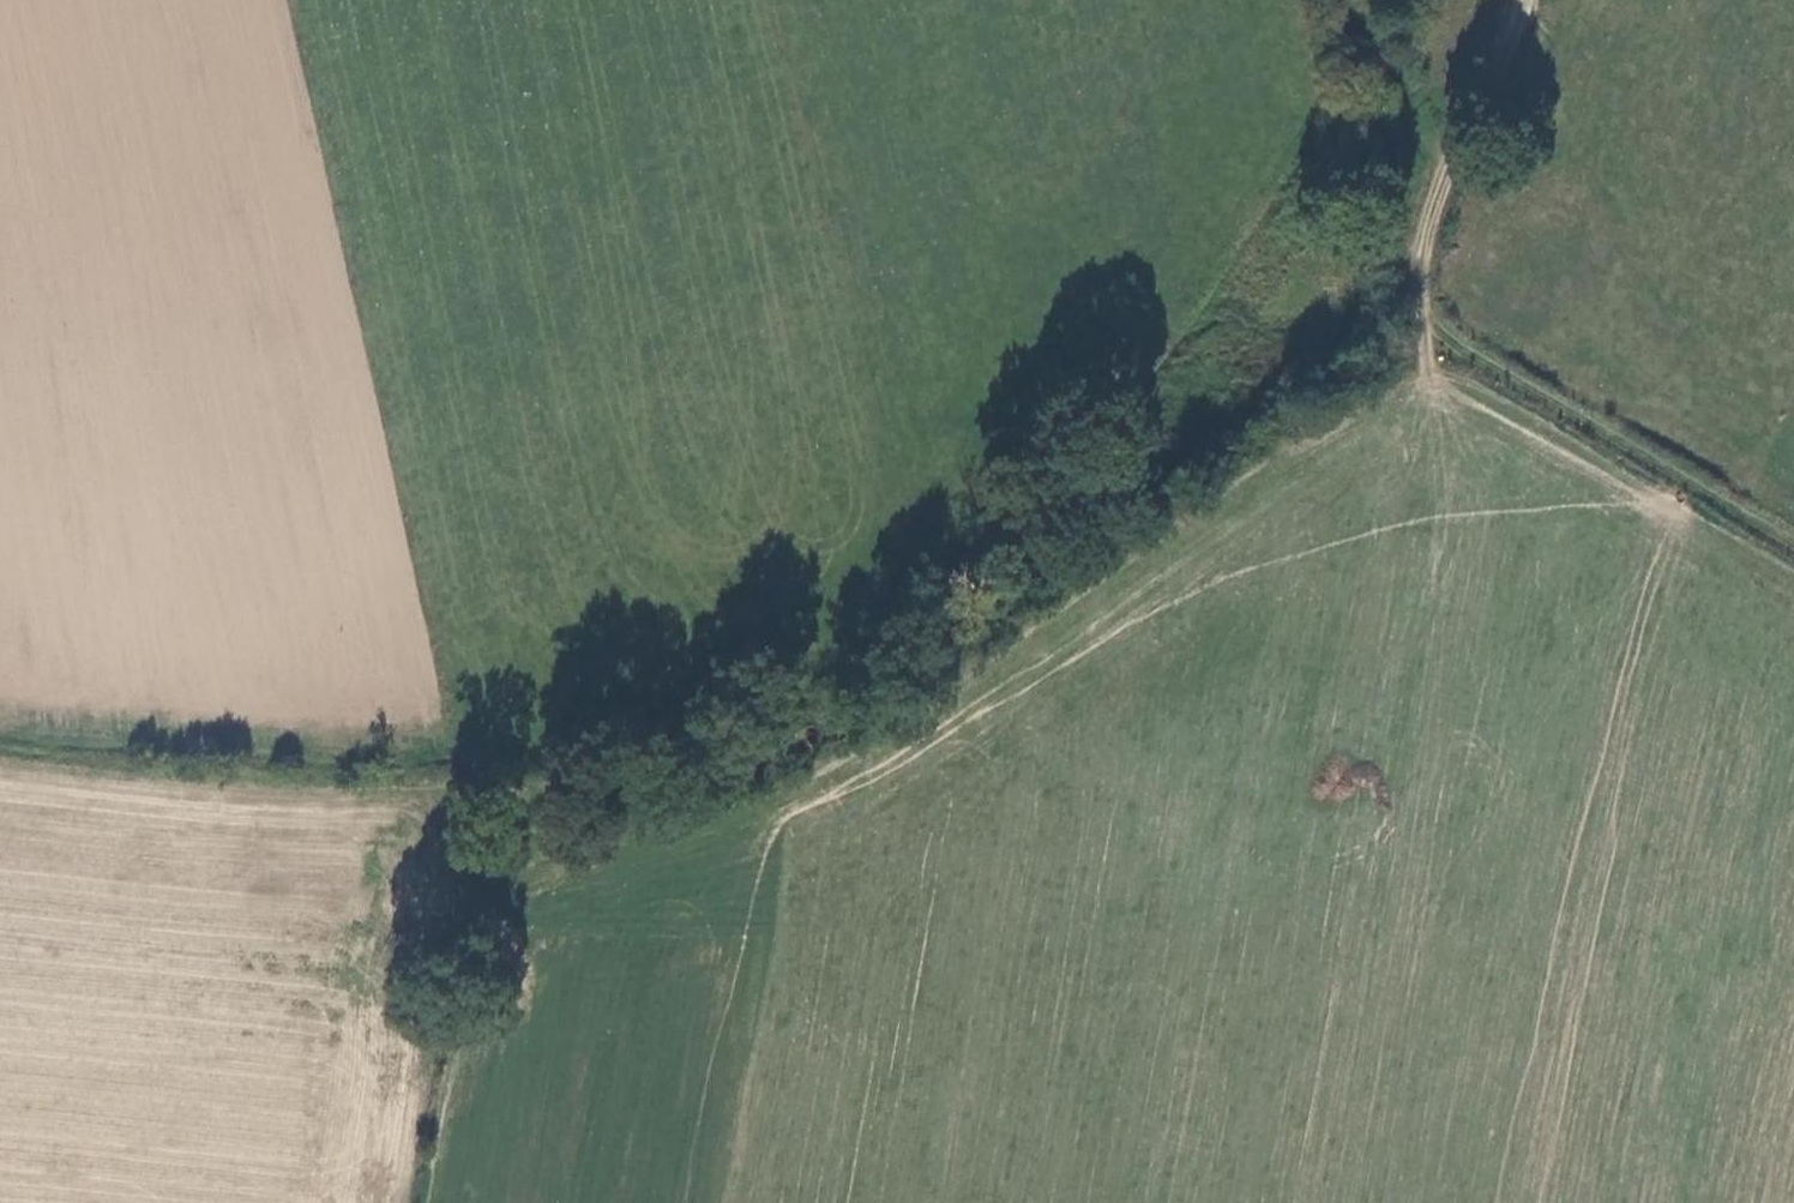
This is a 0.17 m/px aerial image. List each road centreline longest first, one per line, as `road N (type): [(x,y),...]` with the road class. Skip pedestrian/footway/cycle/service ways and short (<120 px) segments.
road 1 (track): [(1793,549),(1463,352),(1434,322),(1421,293),(1424,246),(1526,0)]

